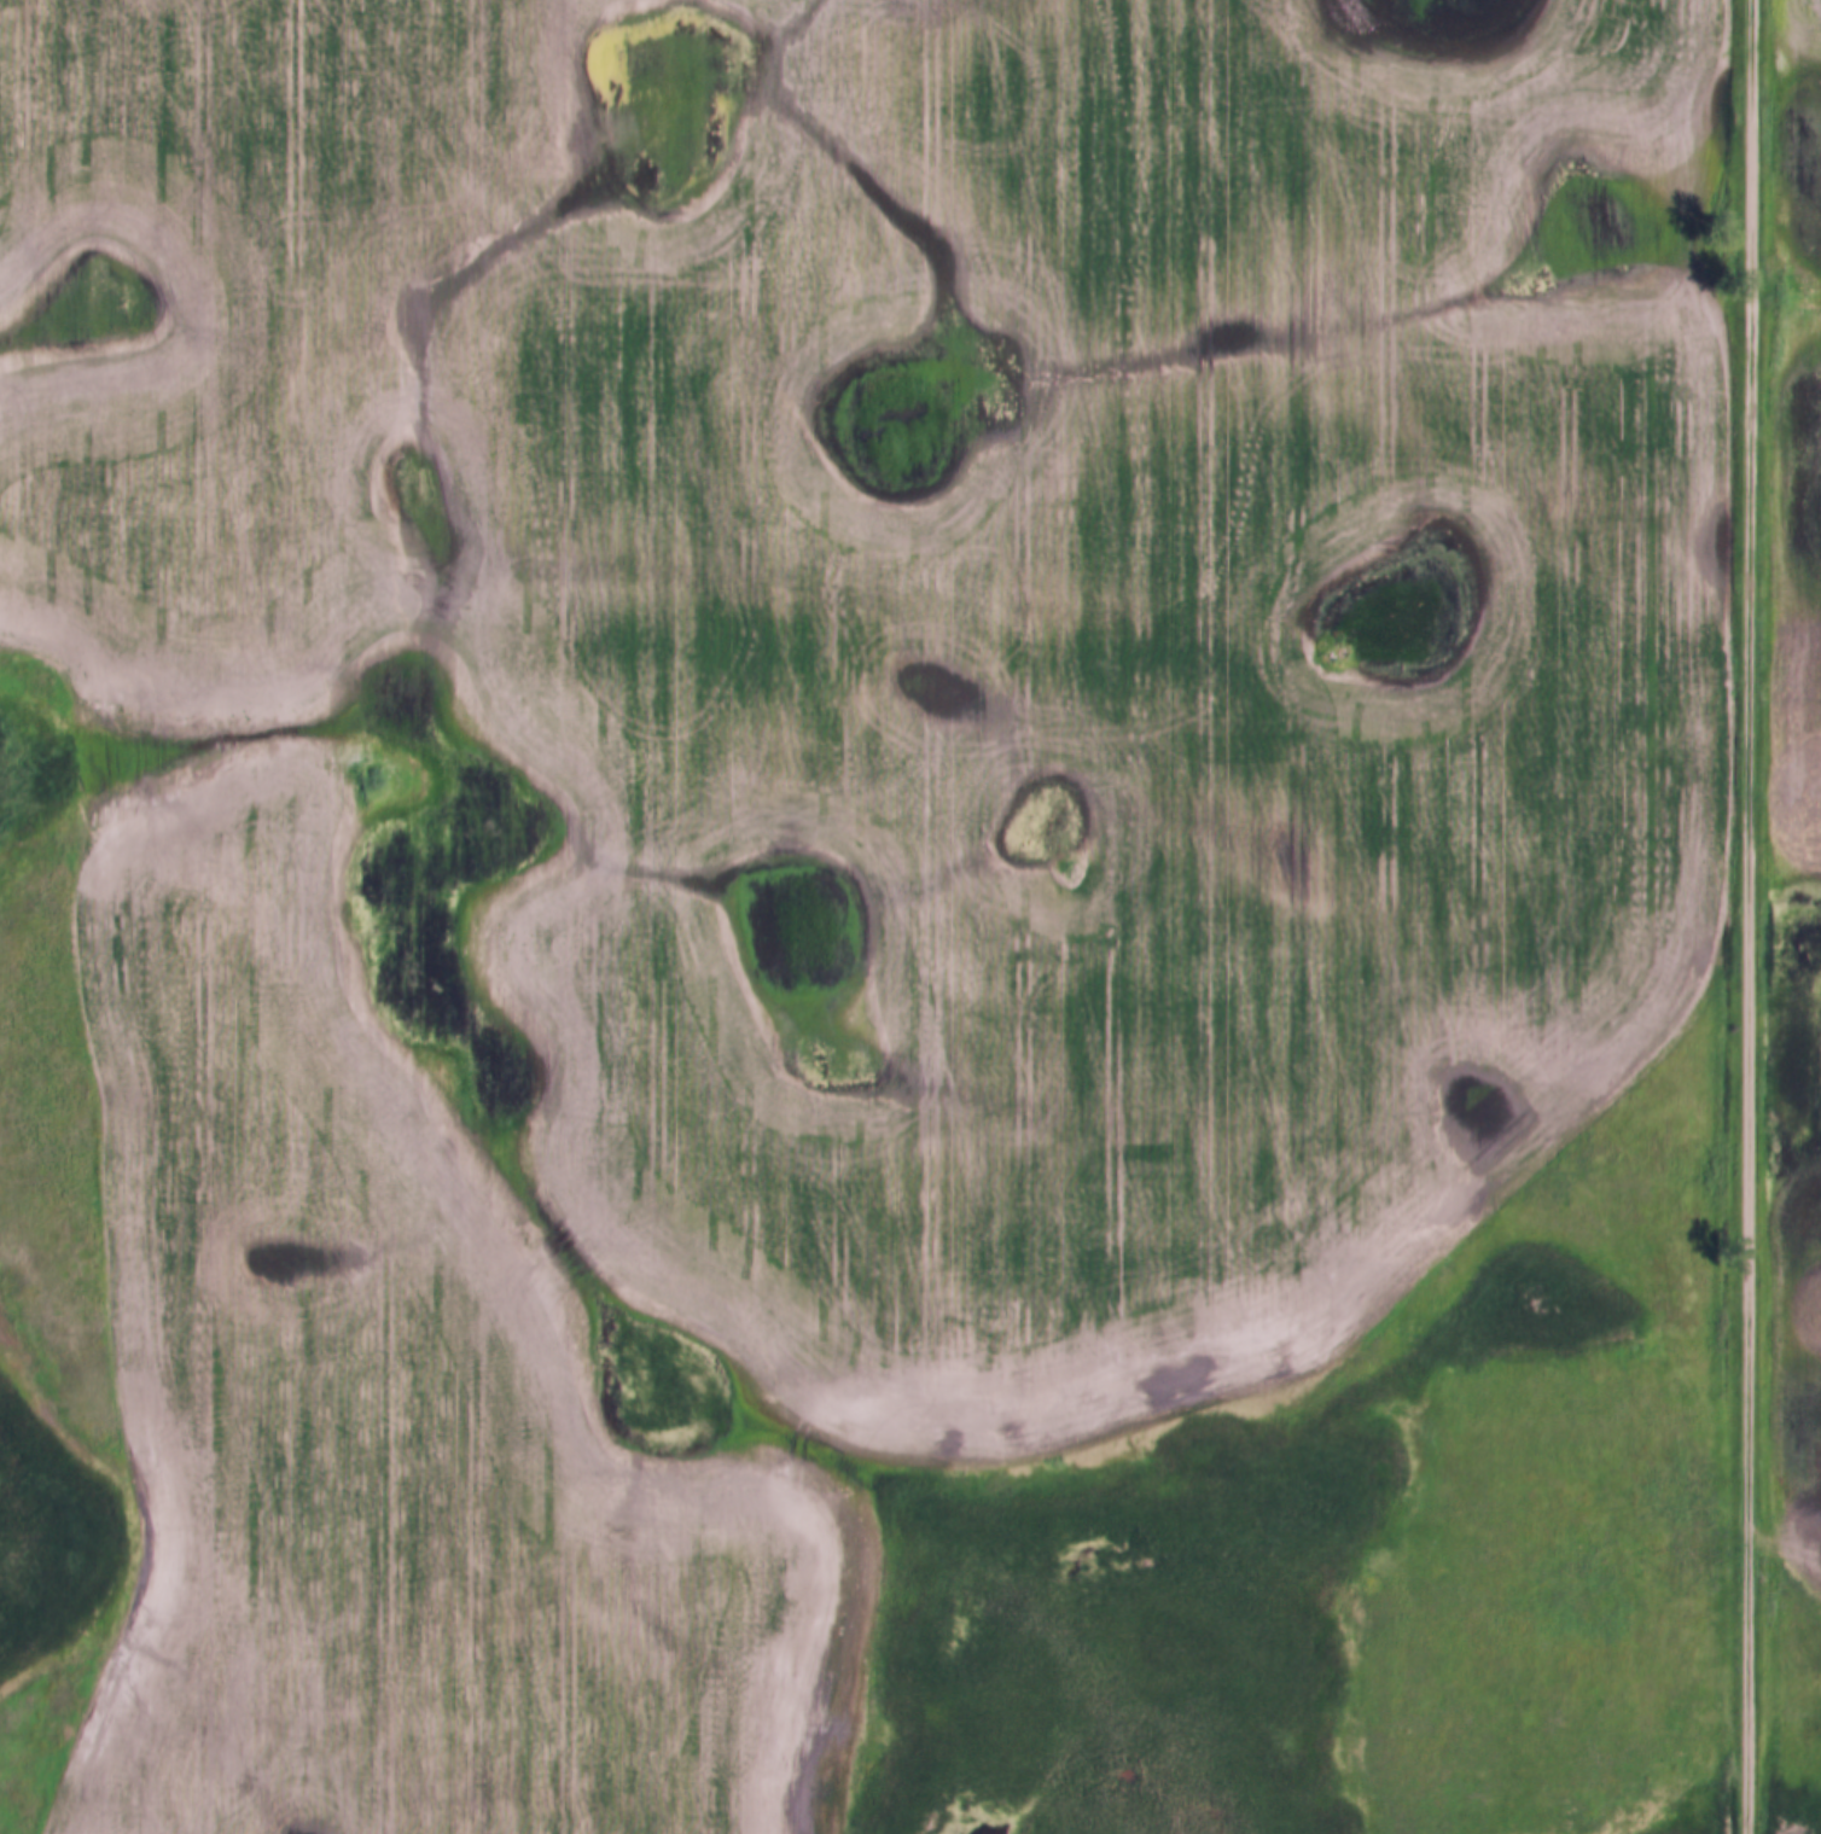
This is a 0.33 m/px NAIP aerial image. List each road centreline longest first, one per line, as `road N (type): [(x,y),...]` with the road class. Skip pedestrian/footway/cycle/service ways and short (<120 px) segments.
road 1 (track): [(1749,1833),(1755,0)]

